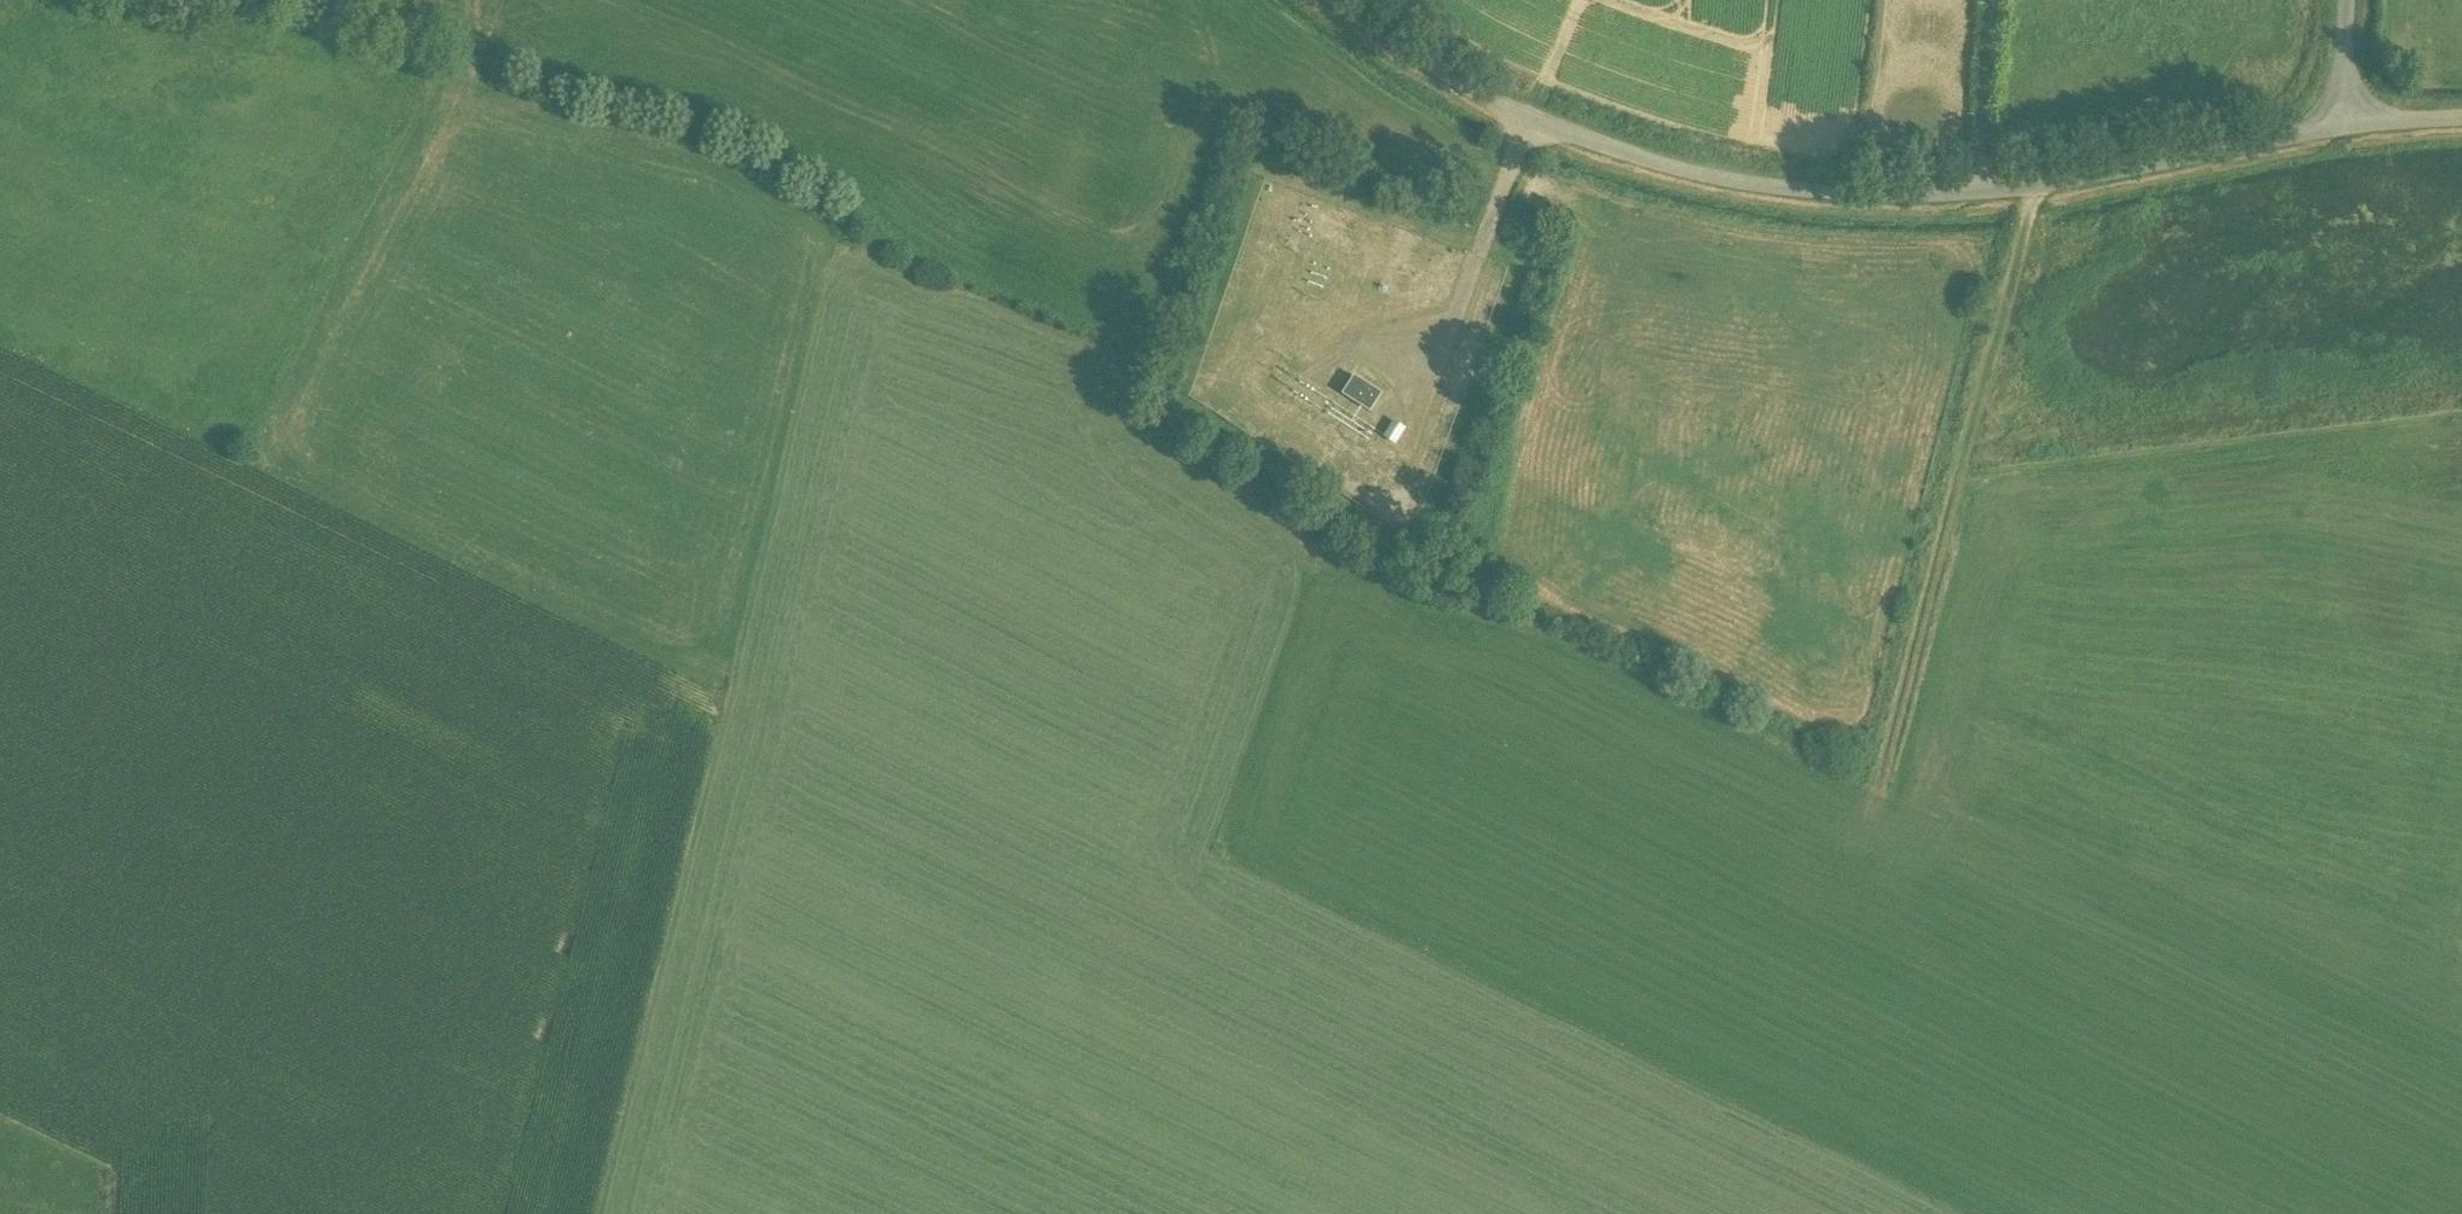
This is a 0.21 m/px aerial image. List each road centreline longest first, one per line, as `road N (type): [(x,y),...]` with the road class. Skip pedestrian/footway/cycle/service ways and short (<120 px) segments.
road 1 (unclassified): [(2338,130),(1970,193),(1774,188),(1611,148),(1491,100),(1338,0)]
road 2 (track): [(1879,790),(1960,475)]
road 3 (track): [(2032,185),(1960,475)]
road 4 (unclassified): [(2338,130),(2348,0)]
road 5 (unclassified): [(2461,117),(2338,130)]

